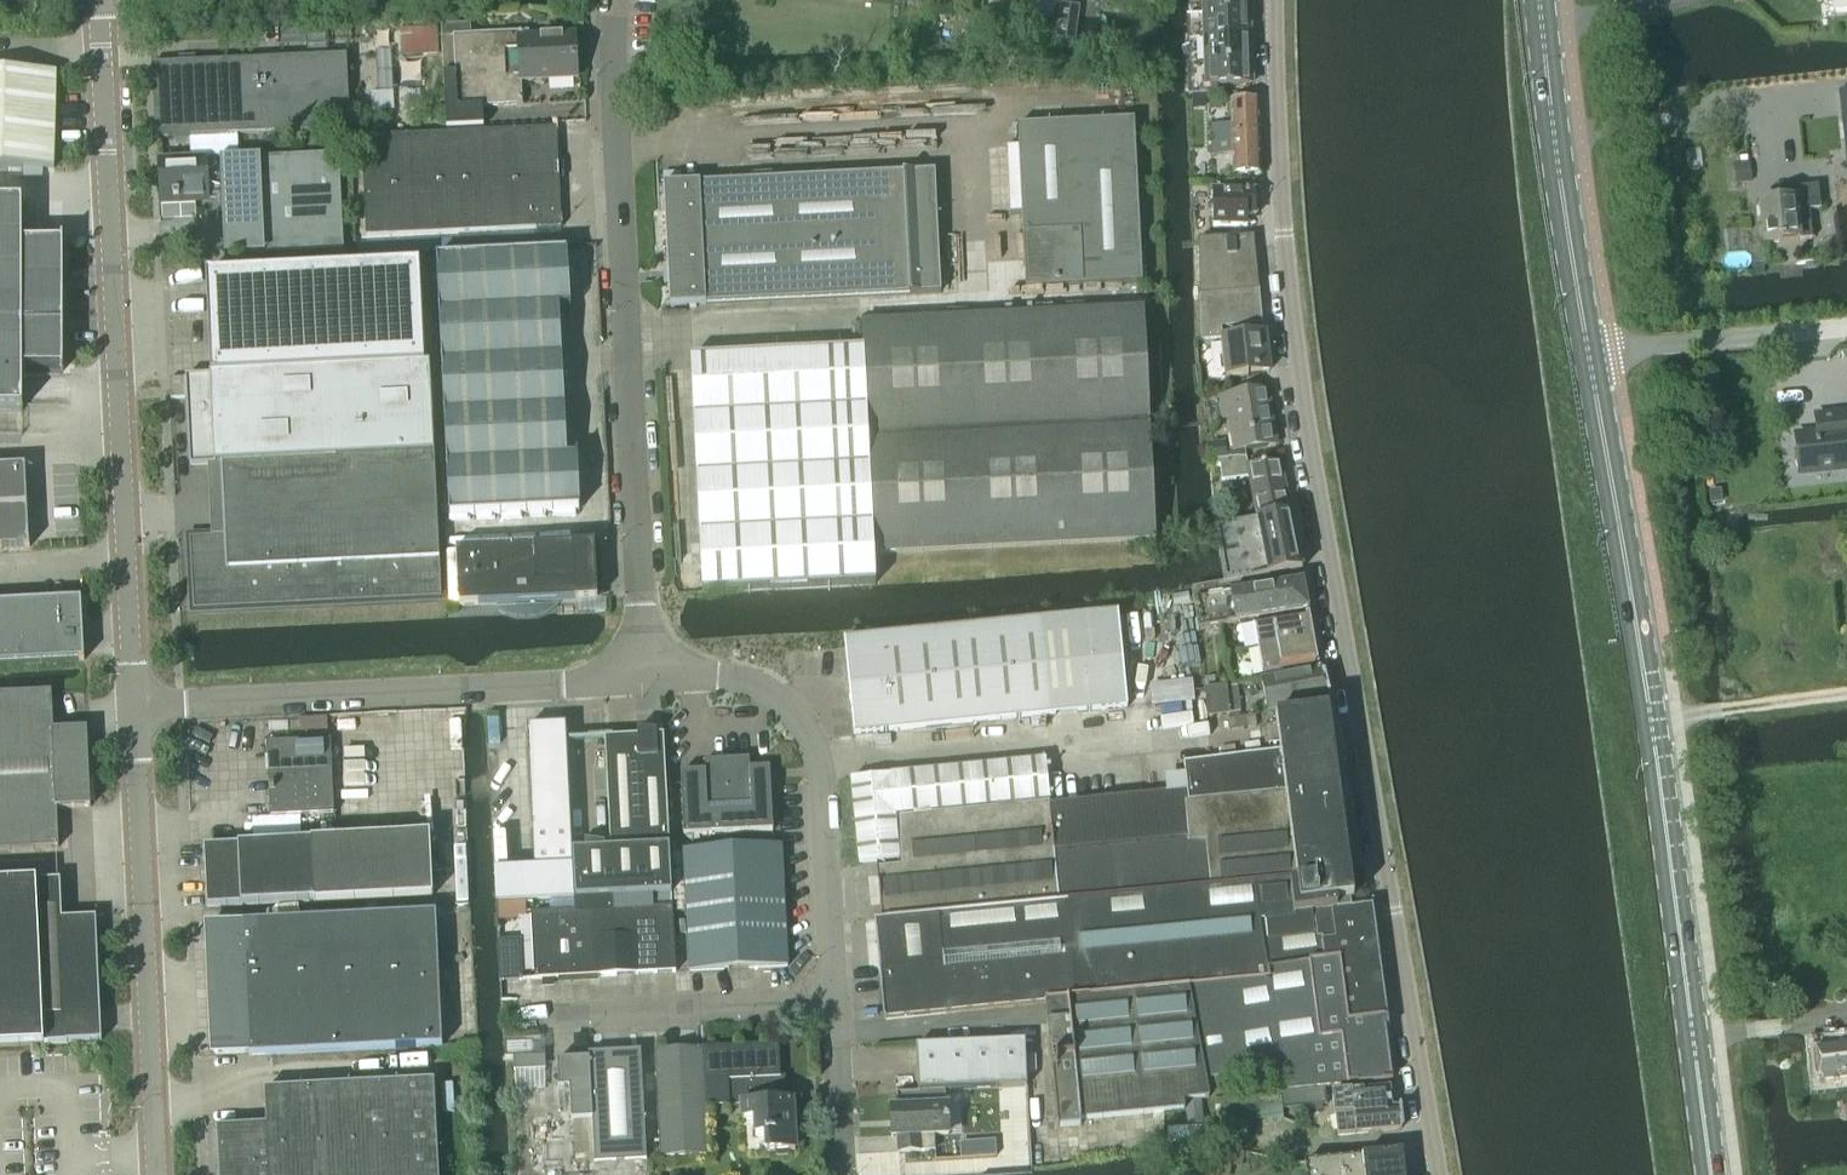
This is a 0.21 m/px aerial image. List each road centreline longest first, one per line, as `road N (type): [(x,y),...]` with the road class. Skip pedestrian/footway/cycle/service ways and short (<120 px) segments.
road 1 (residential): [(1436,1174),(1295,337),(1282,234),(1275,0)]
road 2 (primary): [(1711,1174),(1649,717),(1589,353)]
road 3 (unclassified): [(643,679),(612,54),(619,0)]
road 4 (unclassified): [(134,704),(102,54)]
road 5 (unclassified): [(643,679),(134,704)]
road 6 (unclassified): [(156,1174),(134,704)]
road 7 (unclassified): [(834,1002),(823,782),(809,735),(777,696),(750,683),(722,676),(643,679)]
road 8 (primary): [(1589,353),(1539,0)]
road 9 (unclassified): [(532,1017),(834,1002)]
road 10 (unclassified): [(1846,327),(1589,353)]
road 11 (unclassified): [(843,1174),(834,1002)]

